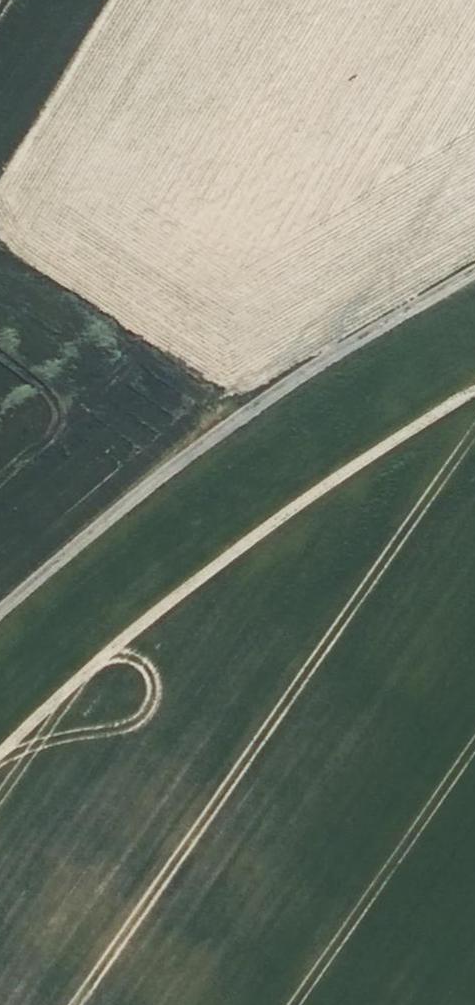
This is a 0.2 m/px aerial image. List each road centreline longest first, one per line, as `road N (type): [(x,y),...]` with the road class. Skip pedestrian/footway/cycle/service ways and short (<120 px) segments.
road 1 (track): [(474,269),(184,450),(0,600)]

